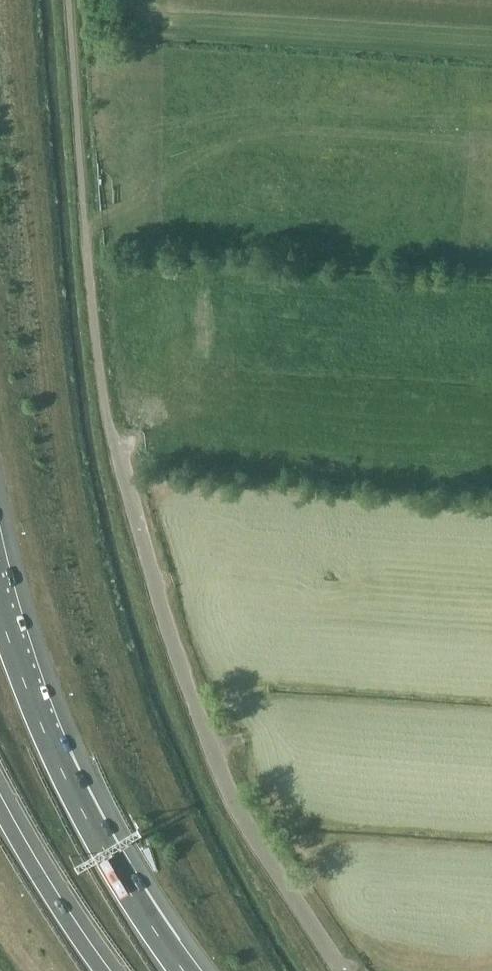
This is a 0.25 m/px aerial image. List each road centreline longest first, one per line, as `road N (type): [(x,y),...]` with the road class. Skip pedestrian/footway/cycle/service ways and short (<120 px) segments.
road 1 (unclassified): [(102,408),(219,776),(338,970)]
road 2 (motorway): [(176,970),(63,775),(0,610)]
road 3 (motorway): [(99,970),(0,816)]

